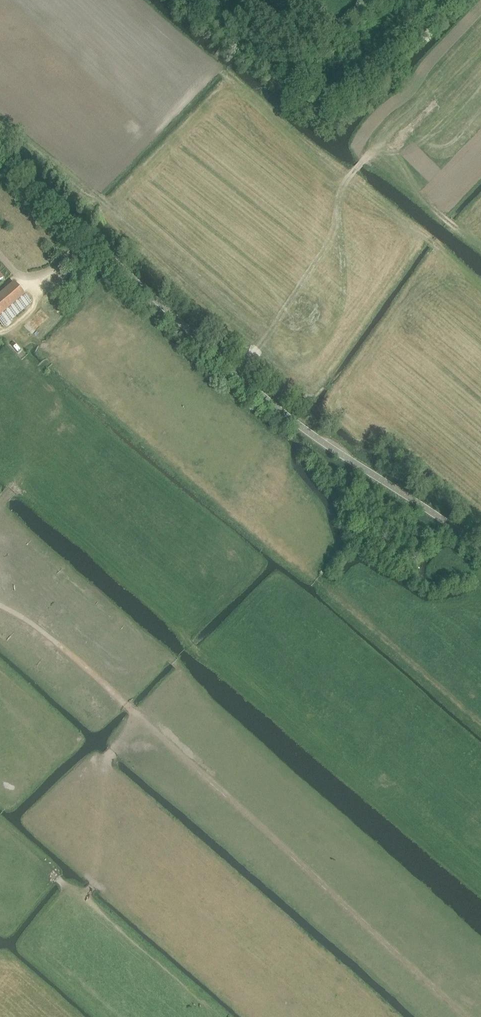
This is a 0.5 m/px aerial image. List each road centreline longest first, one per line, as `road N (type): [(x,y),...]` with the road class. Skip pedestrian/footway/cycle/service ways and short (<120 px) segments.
road 1 (track): [(470,1016),(58,644),(0,608)]

